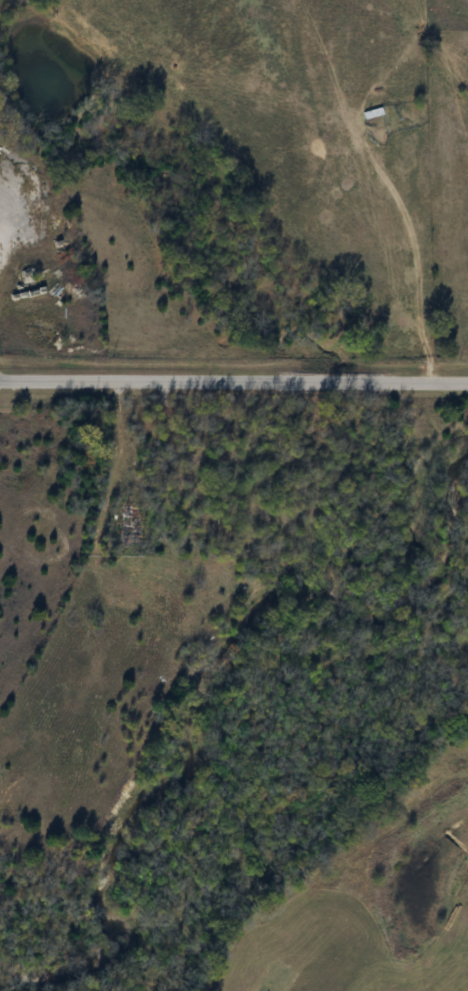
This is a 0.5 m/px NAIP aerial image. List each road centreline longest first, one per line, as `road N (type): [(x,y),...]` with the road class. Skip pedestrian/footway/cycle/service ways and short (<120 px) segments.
road 1 (residential): [(467,385),(0,384)]

